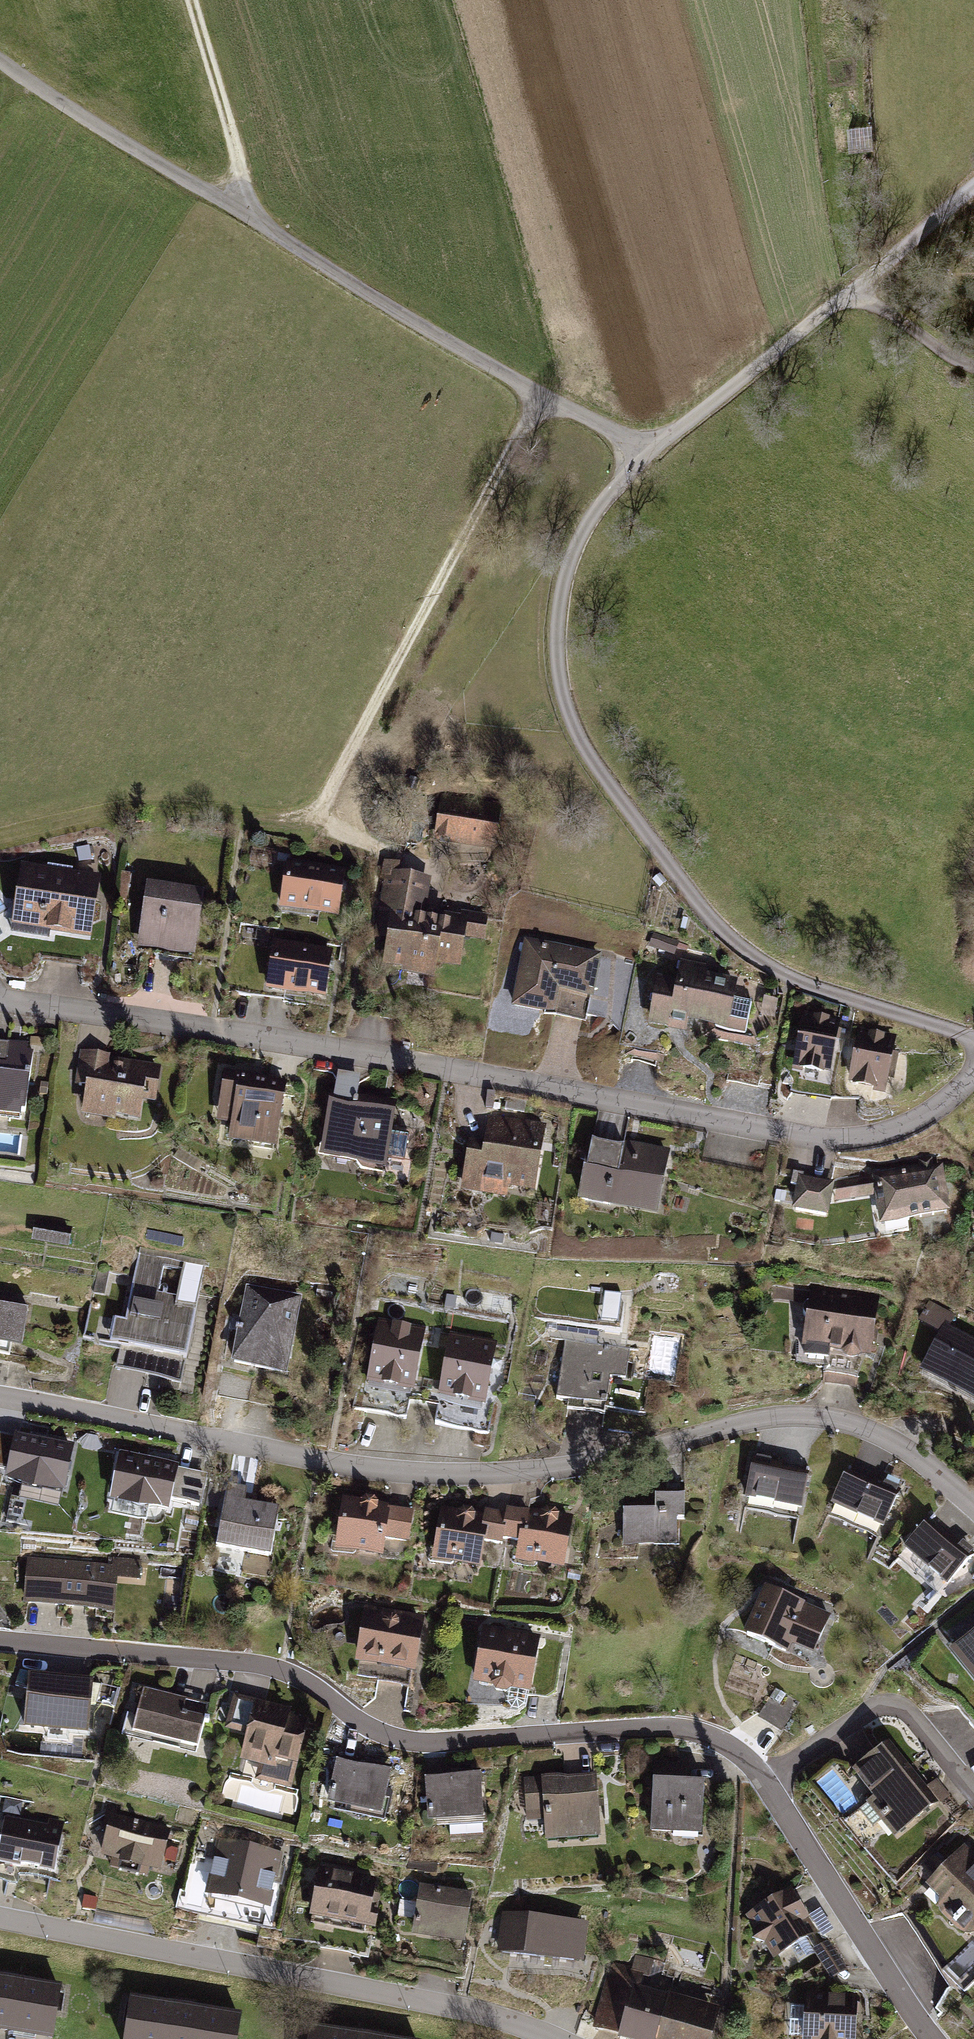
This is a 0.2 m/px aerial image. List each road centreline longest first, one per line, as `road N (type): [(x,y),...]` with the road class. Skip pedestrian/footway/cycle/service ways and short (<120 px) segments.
road 1 (residential): [(0,62),(539,398),(645,452),(570,556),(559,605),(563,685),(596,762),(705,914),(800,981),(973,1034)]
road 2 (residential): [(973,1506),(914,1456),(860,1429),(813,1419),(767,1418),(545,1469),(440,1475),(320,1462),(0,1397)]
road 3 (residential): [(0,1003),(208,1029),(824,1137),(888,1137),(973,1089)]
road 4 (residential): [(759,1779),(732,1746),(684,1729),(429,1744),(384,1739),(281,1671),(0,1640)]
road 5 (residential): [(552,2038),(468,2011),(0,1922)]
road 6 (track): [(378,849),(316,812),(539,398)]
road 7 (track): [(645,452),(973,189)]
road 8 (residential): [(932,2038),(759,1779)]
road 9 (residential): [(759,1779),(855,1714),(904,1708),(973,1794)]
road 10 (track): [(237,208),(243,175),(188,0)]

